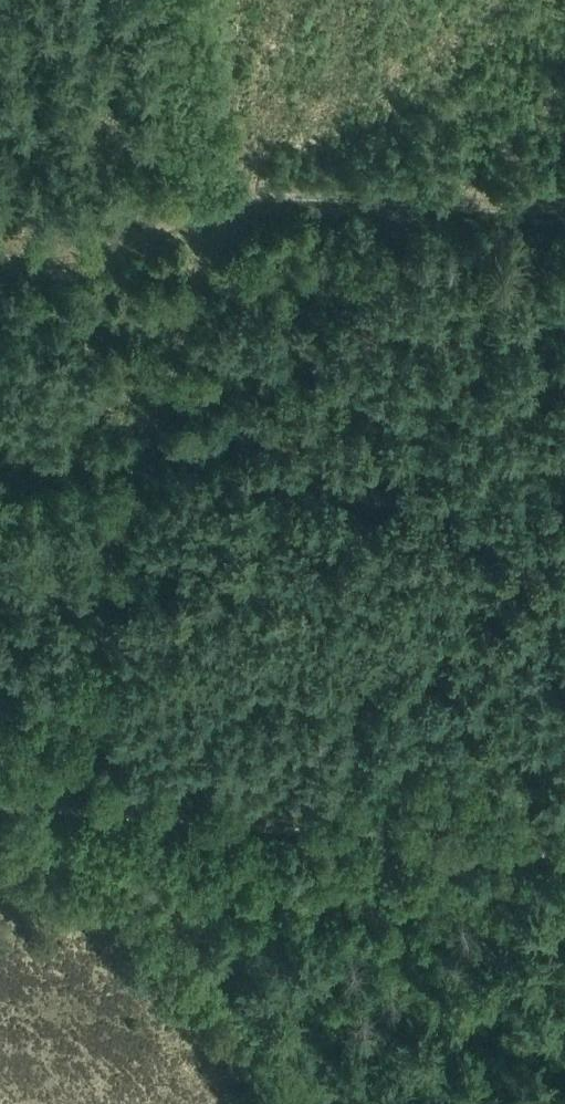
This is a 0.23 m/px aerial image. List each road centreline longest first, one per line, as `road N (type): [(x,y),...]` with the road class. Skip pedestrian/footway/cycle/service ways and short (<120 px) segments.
road 1 (track): [(77,815),(95,665),(194,314),(205,257),(199,213)]
road 2 (track): [(0,262),(102,259),(199,213),(262,201),(564,208)]
road 3 (track): [(564,845),(0,794)]

